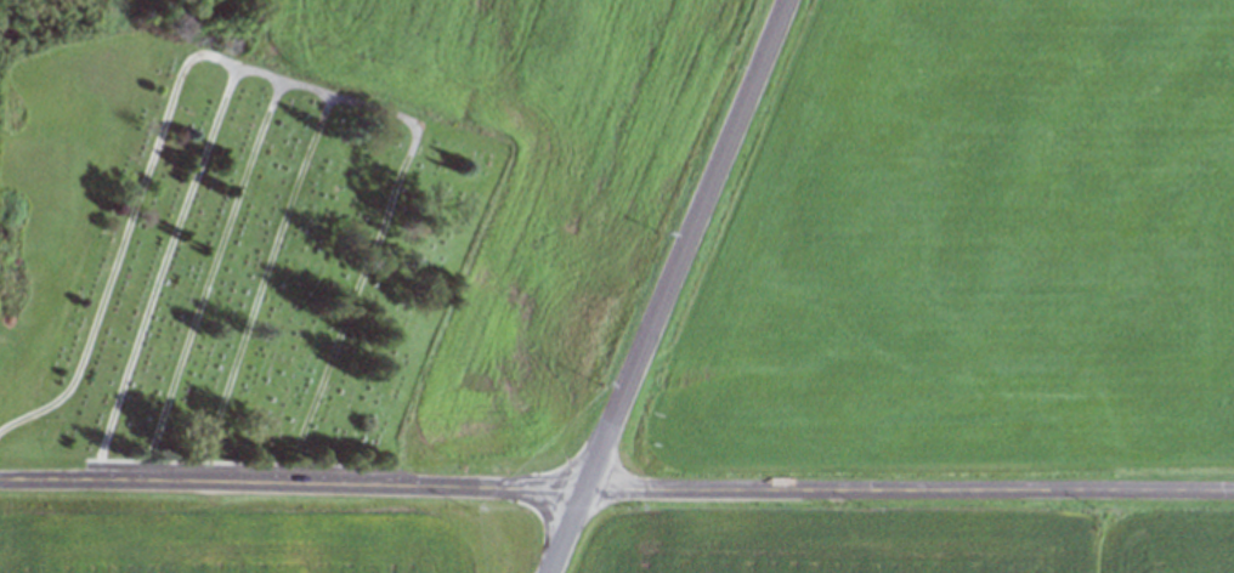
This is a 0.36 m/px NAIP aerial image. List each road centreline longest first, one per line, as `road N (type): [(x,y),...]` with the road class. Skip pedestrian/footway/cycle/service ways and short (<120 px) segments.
road 1 (residential): [(1233,488),(0,479)]
road 2 (residential): [(548,572),(784,0)]

